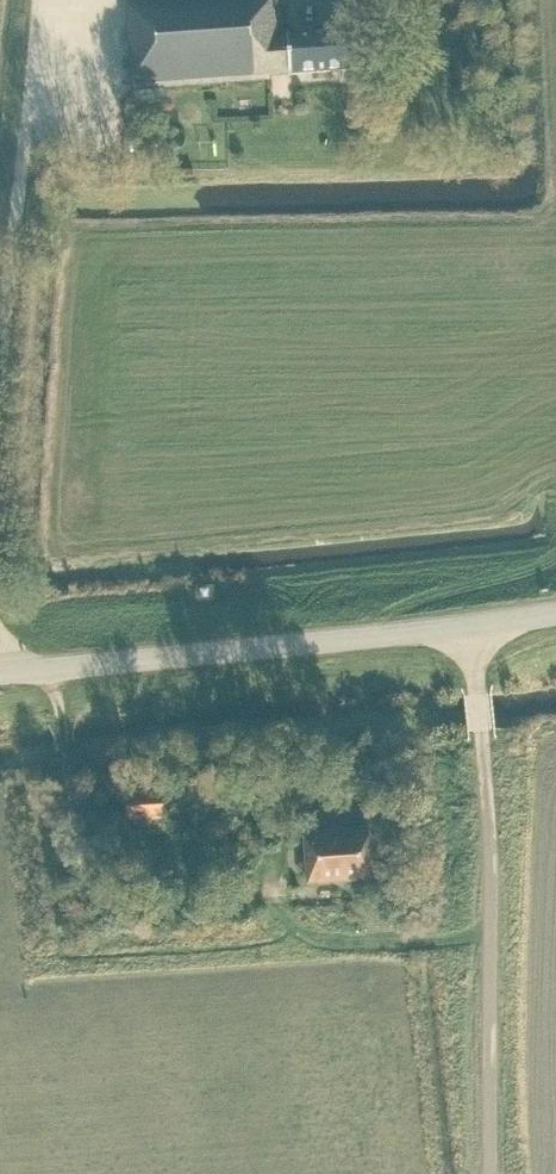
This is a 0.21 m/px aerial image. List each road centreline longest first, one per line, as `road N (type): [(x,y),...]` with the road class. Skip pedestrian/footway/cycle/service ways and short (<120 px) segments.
road 1 (tertiary): [(0,671),(555,609)]

